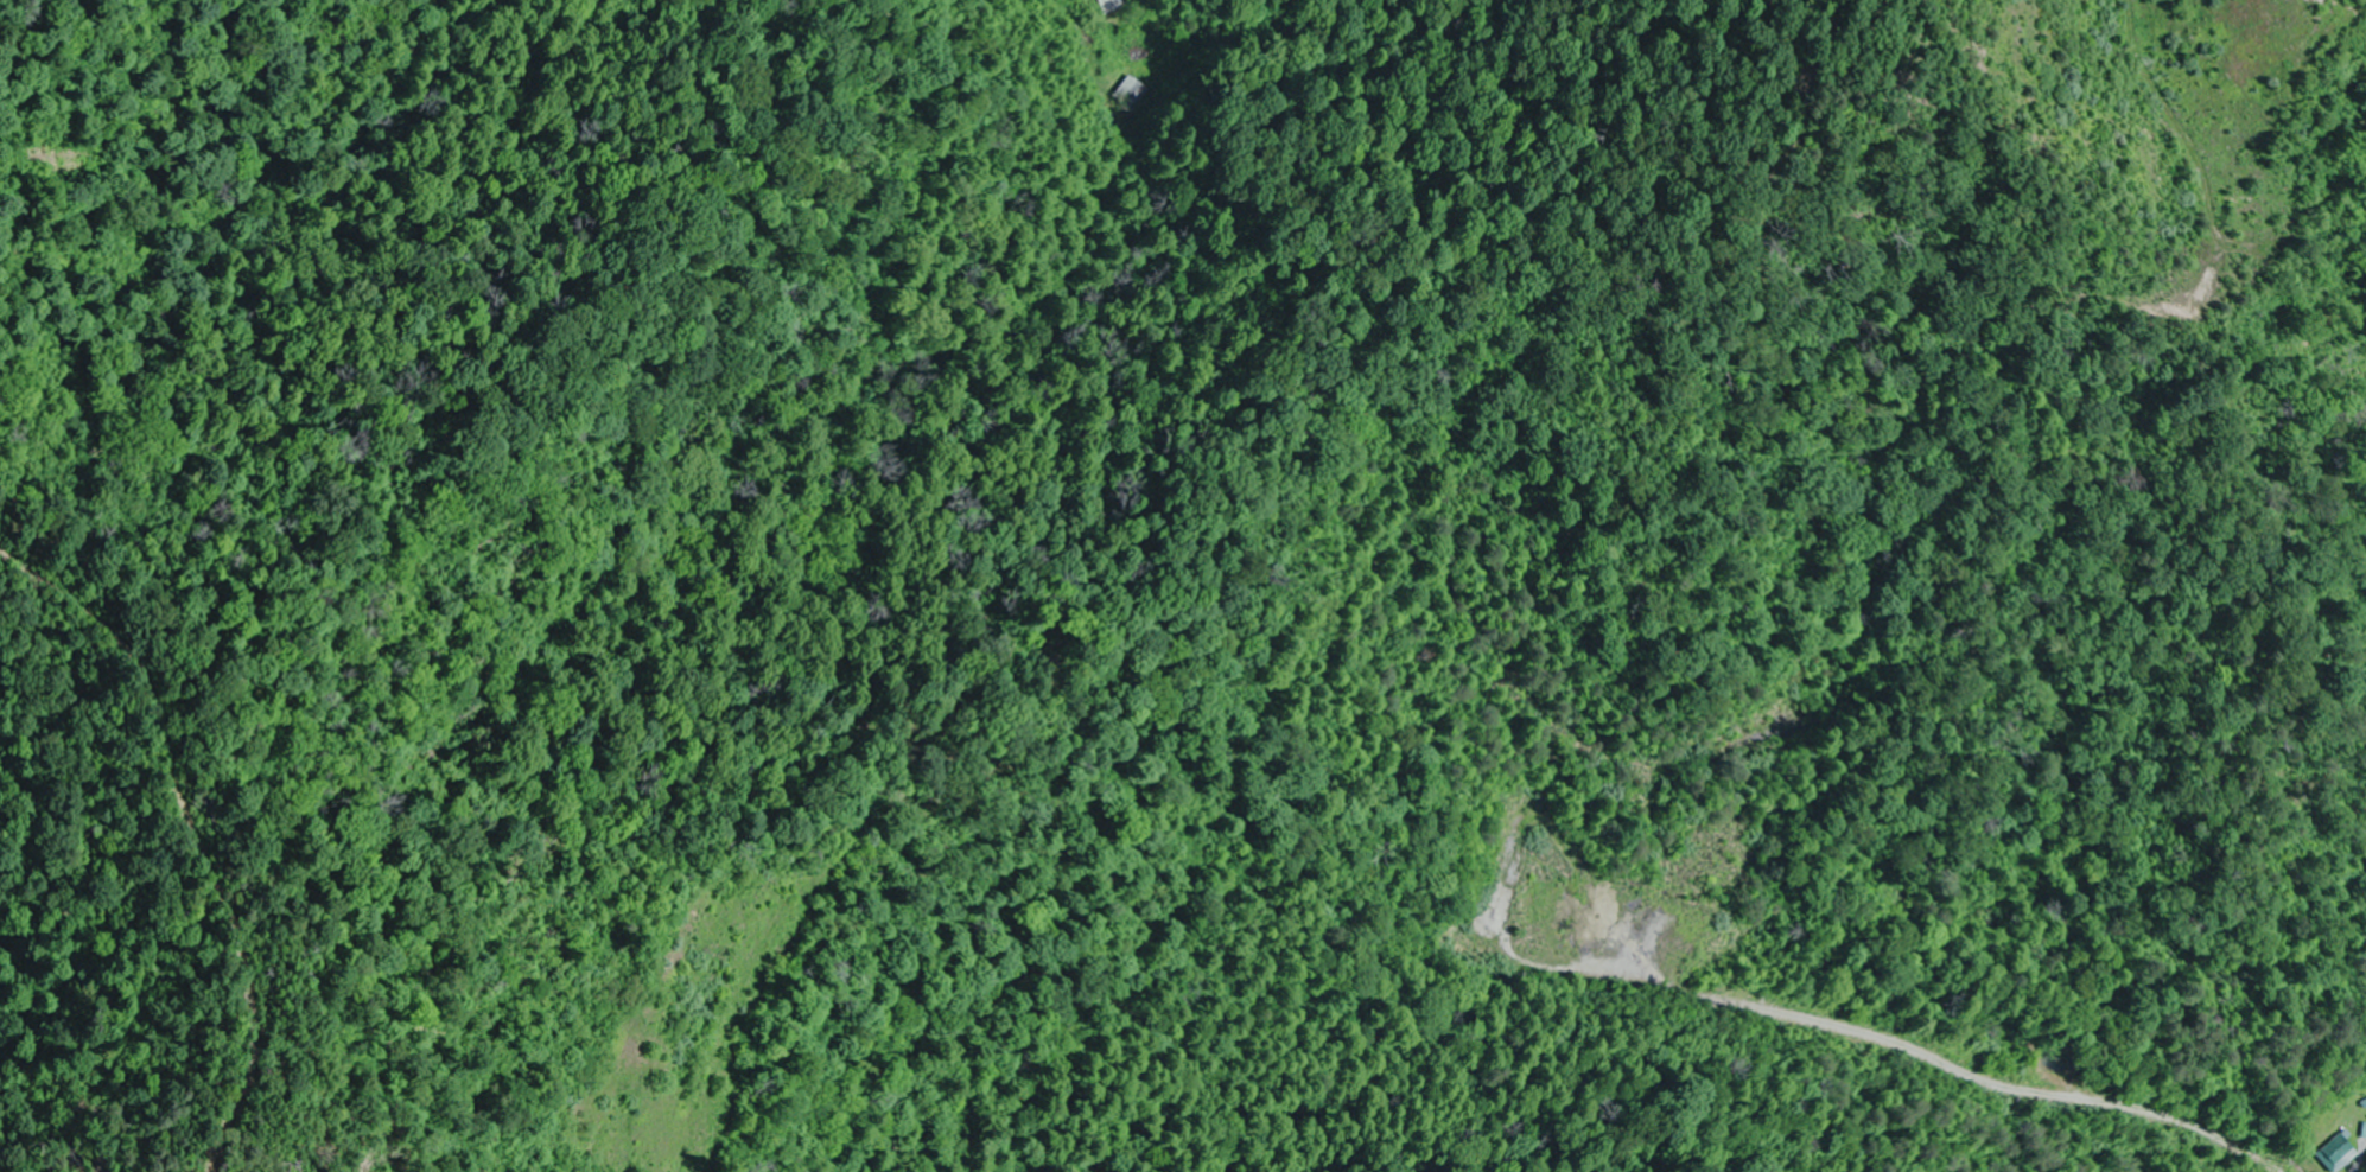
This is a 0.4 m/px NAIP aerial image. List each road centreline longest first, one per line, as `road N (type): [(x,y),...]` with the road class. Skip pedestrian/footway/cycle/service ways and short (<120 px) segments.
road 1 (residential): [(2280,1171),(2218,1136),(2152,1114),(1999,1089),(1885,1040),(1677,991)]

